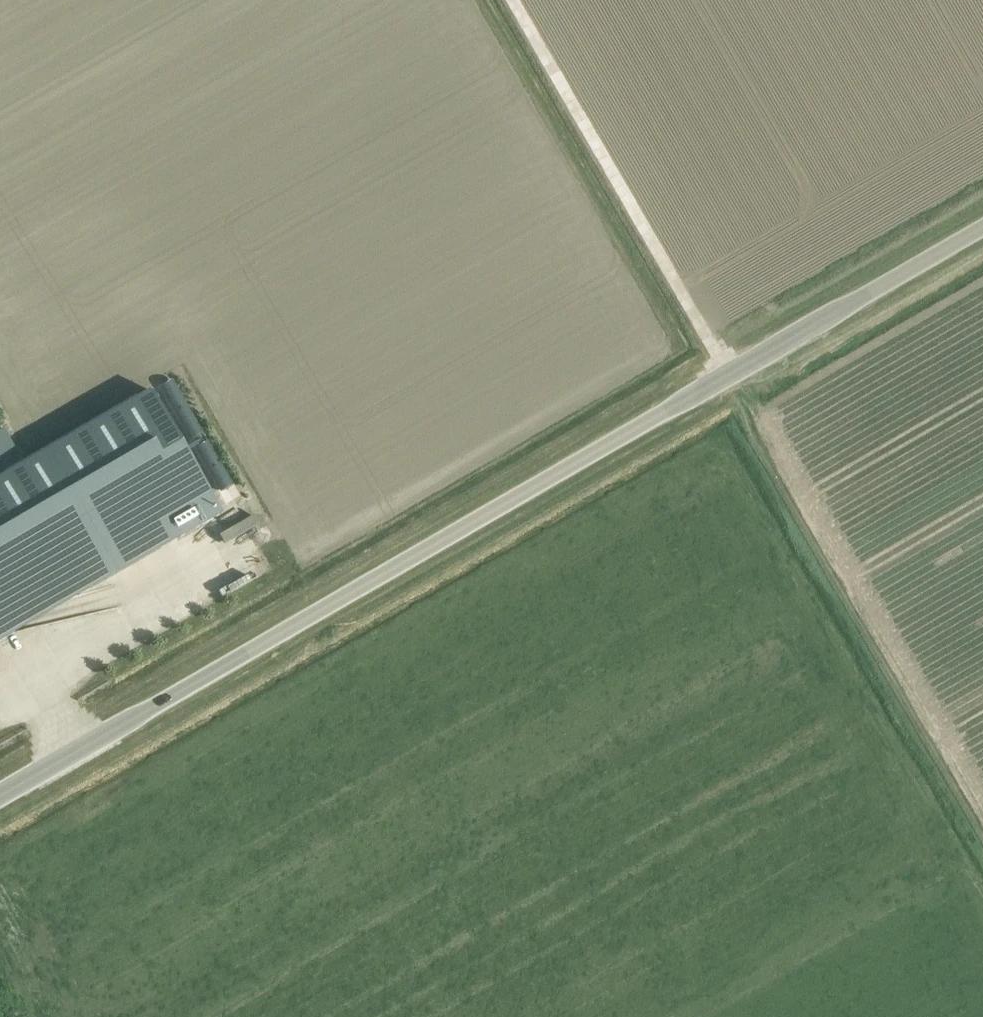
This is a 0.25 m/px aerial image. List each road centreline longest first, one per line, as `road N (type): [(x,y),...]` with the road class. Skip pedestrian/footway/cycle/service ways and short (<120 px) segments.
road 1 (unclassified): [(0,799),(982,231)]

